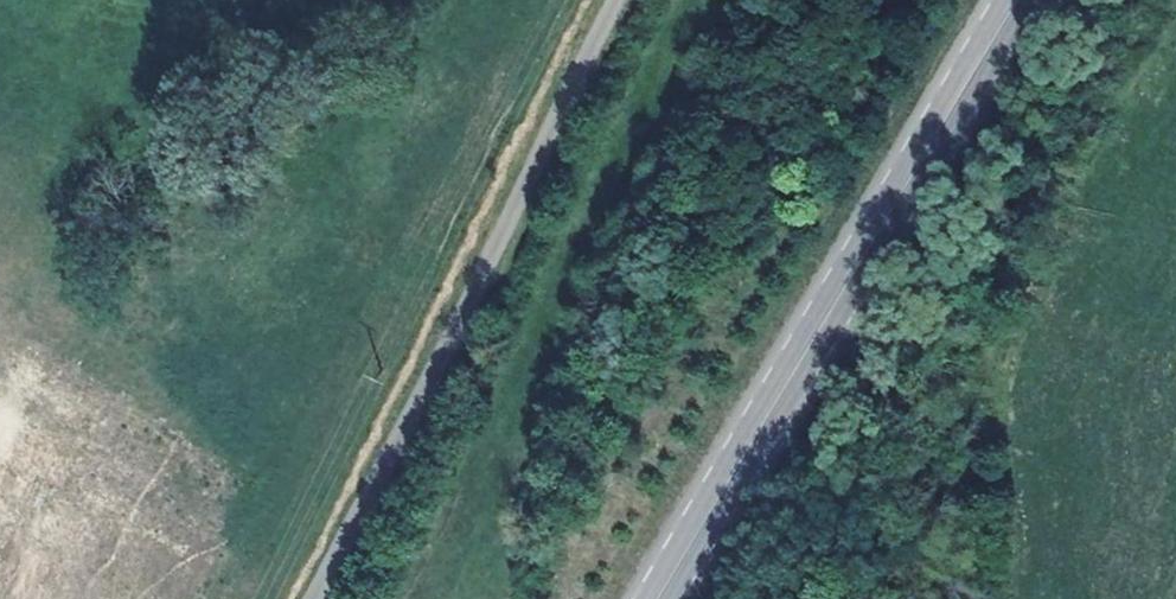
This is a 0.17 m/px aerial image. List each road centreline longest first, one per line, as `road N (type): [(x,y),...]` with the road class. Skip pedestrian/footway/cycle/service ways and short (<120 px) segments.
road 1 (secondary): [(1016,0),(658,598)]
road 2 (unclassified): [(616,0),(311,598)]

